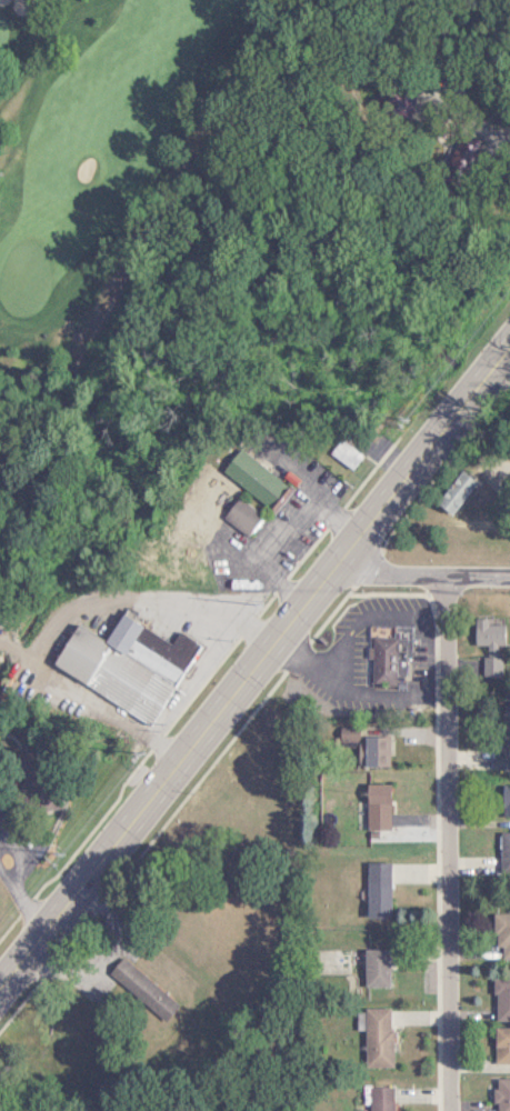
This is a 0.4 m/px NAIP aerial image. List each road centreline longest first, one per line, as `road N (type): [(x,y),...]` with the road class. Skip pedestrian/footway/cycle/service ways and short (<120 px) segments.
road 1 (secondary): [(0,982),(509,342)]
road 2 (residential): [(447,1110),(431,574)]
road 3 (residential): [(509,578),(330,572)]

